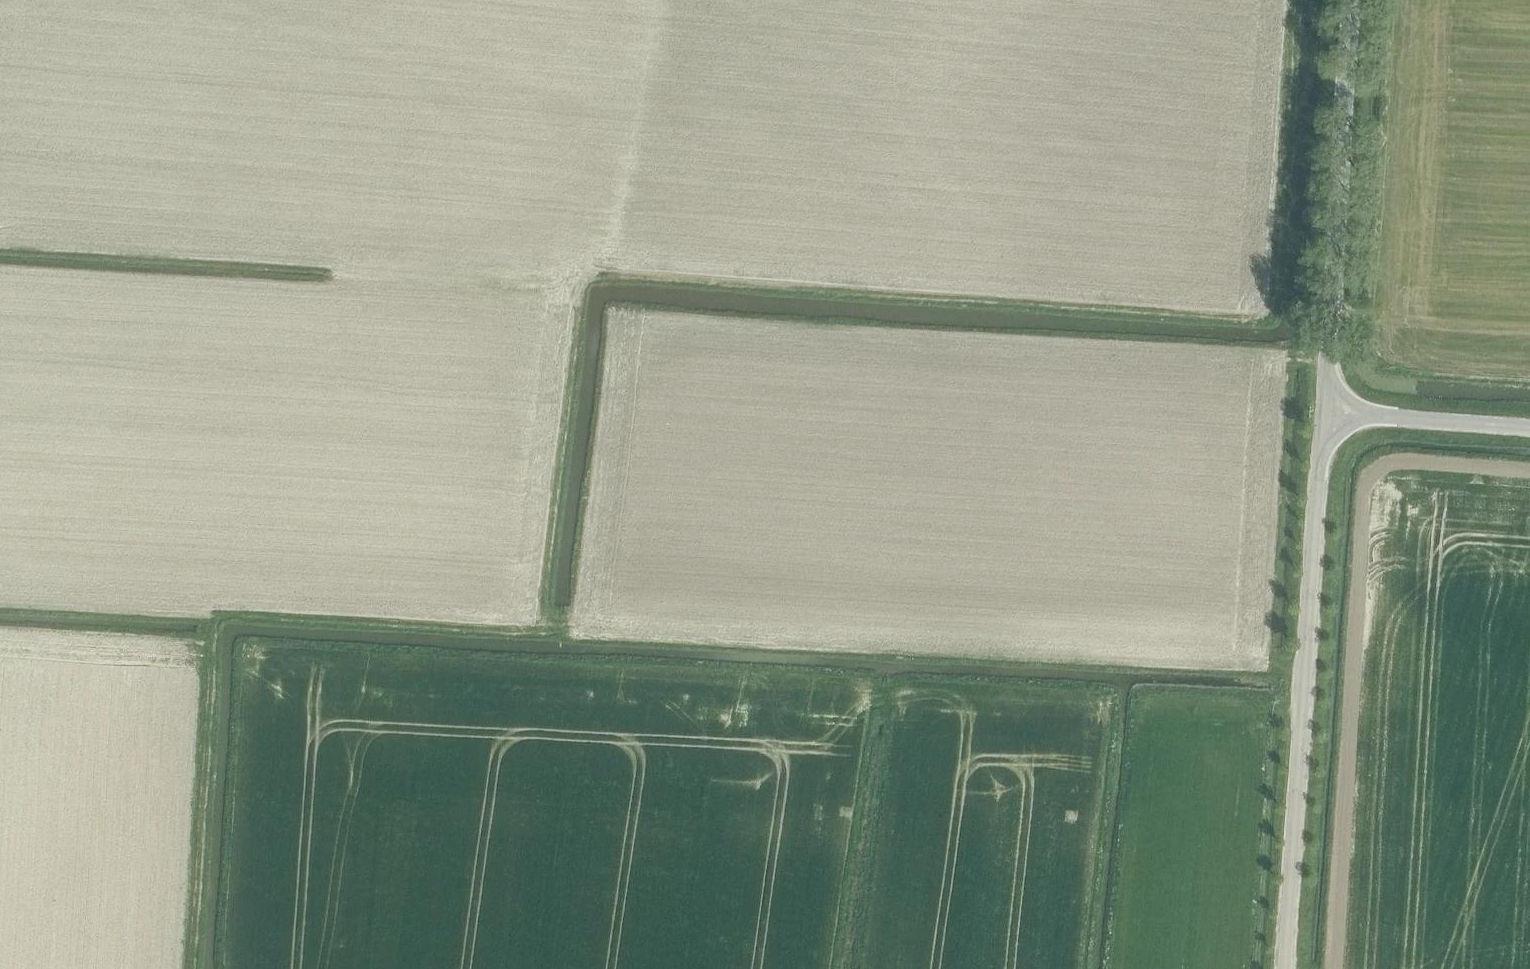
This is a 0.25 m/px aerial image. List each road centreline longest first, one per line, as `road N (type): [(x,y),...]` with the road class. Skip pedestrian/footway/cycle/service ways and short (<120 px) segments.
road 1 (tertiary): [(1284,968),(1322,411)]
road 2 (tertiary): [(1322,411),(1350,0)]
road 3 (unclassified): [(1529,428),(1322,411)]

